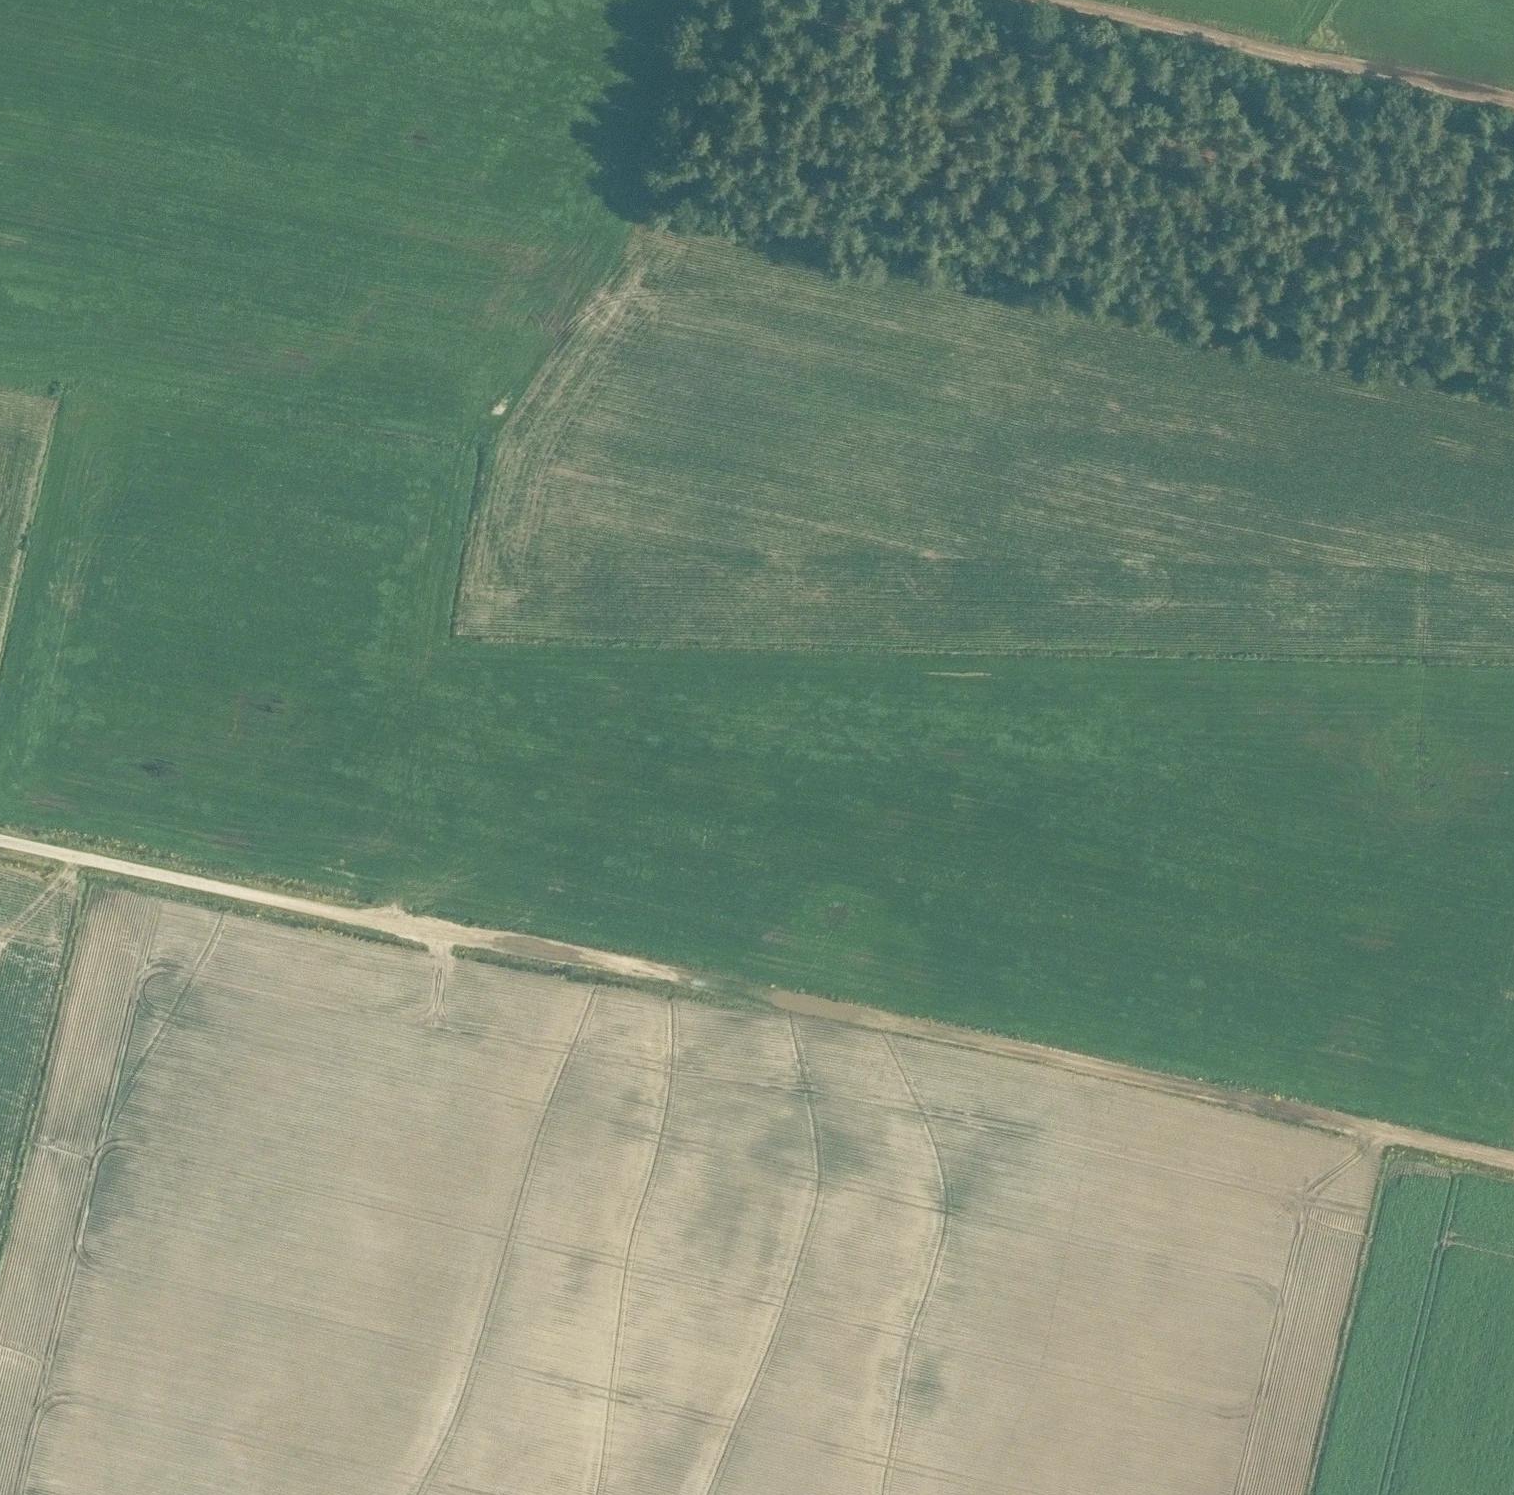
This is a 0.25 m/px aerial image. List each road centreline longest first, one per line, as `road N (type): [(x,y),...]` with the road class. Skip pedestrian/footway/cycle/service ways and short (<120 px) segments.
road 1 (track): [(1513,1160),(467,933)]
road 2 (track): [(1513,103),(1037,0)]
road 3 (unclassified): [(467,933),(0,838)]

